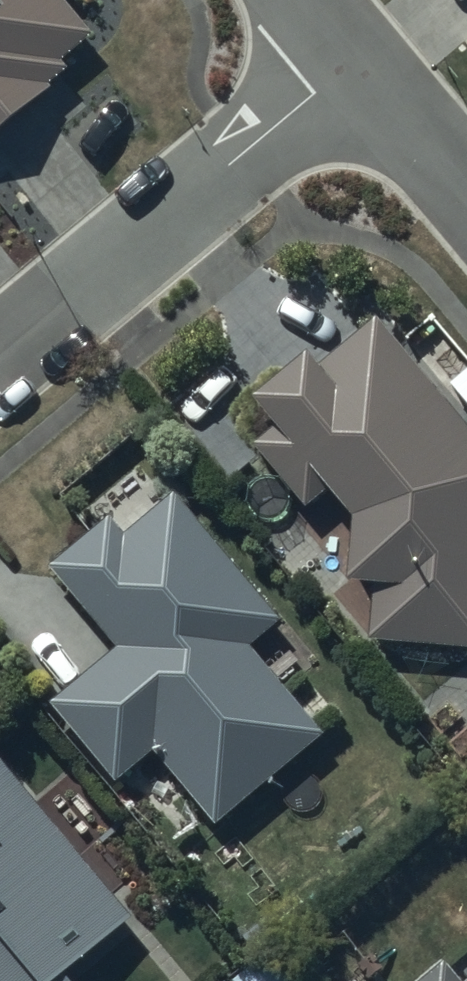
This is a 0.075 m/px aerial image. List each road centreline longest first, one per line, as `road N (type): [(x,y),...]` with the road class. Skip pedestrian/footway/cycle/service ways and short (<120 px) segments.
road 1 (residential): [(0,355),(350,60)]
road 2 (residential): [(350,60),(466,199)]

